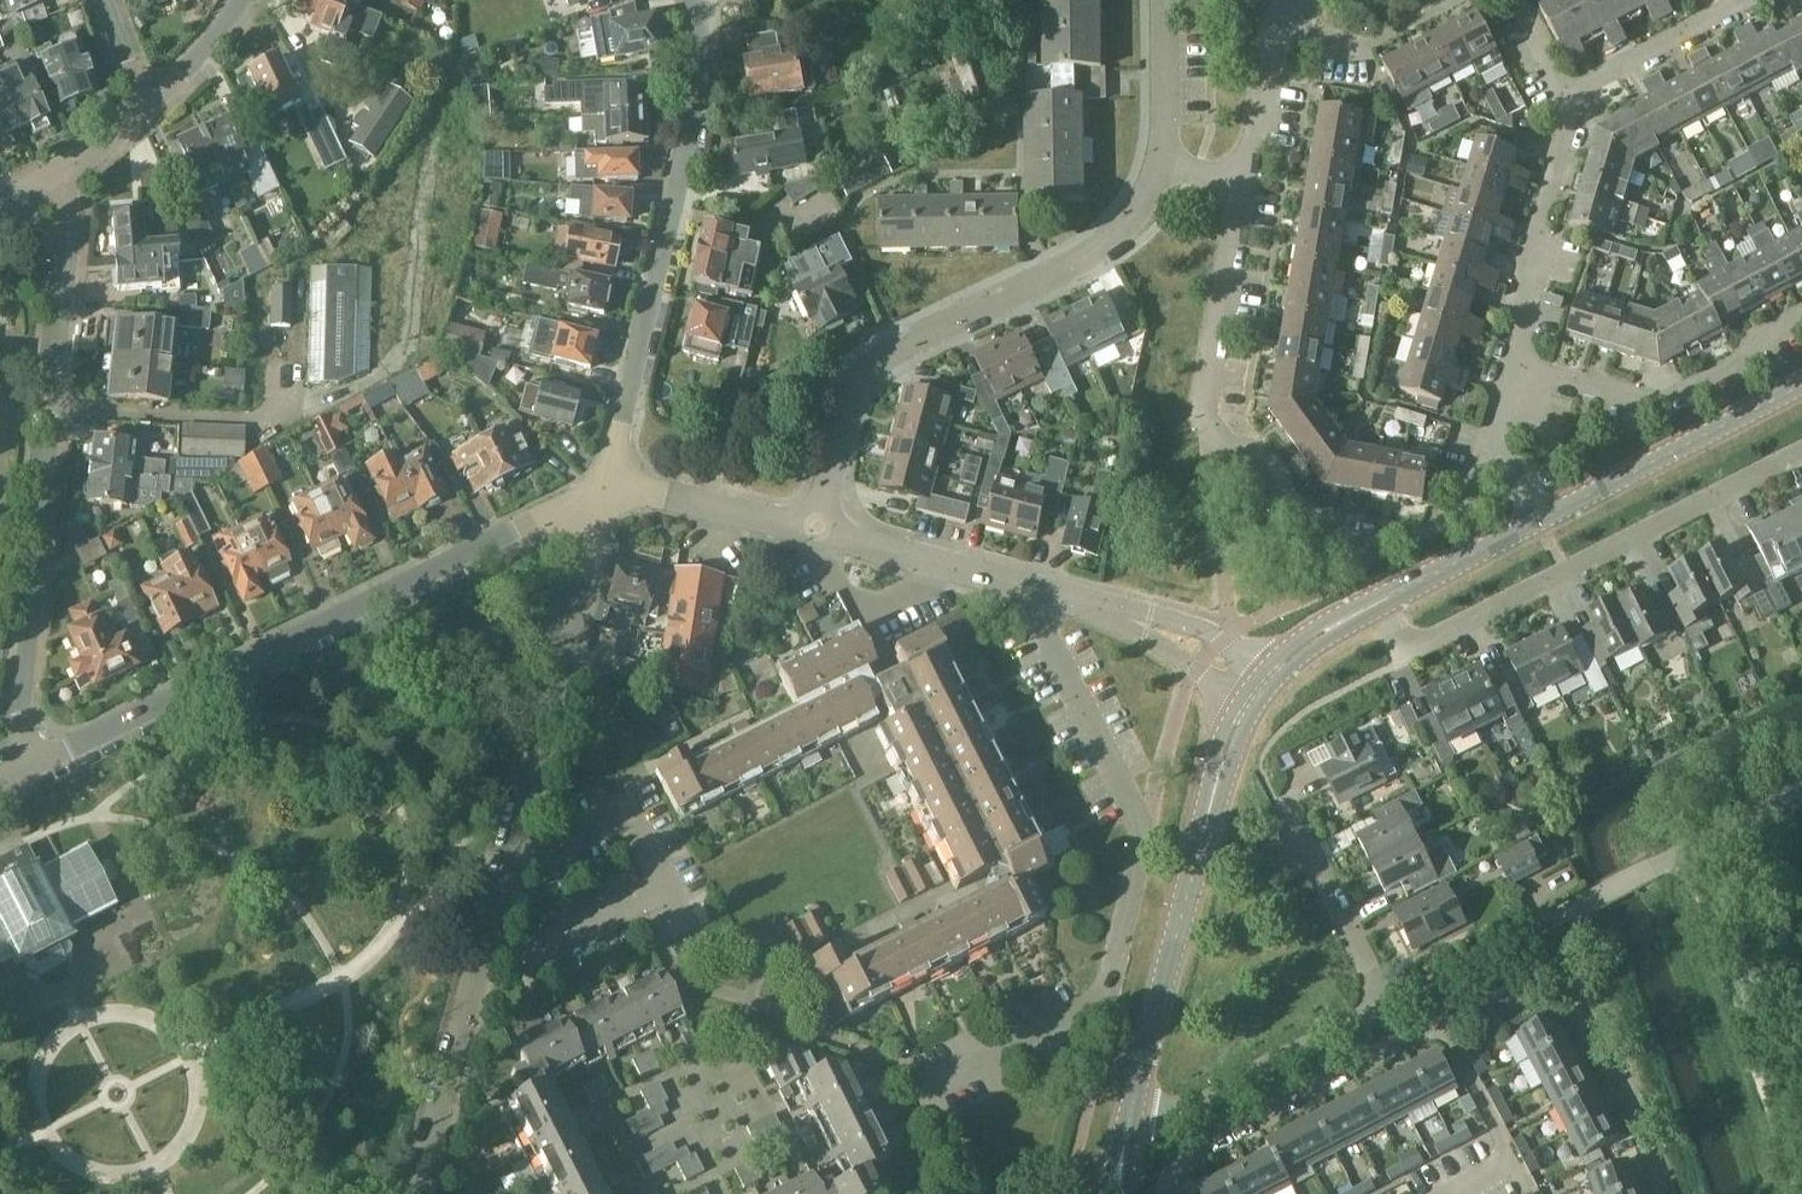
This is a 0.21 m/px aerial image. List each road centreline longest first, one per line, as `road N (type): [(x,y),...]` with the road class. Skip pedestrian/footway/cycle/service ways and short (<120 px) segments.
road 1 (residential): [(975,1193),(927,1090),(1103,1004),(1143,841),(1038,623),(1043,592)]
road 2 (residential): [(18,776),(609,484)]
road 3 (residential): [(18,776),(11,742),(73,235),(59,175)]
road 4 (residential): [(816,530),(861,380),(895,350),(1088,254),(1142,211),(1166,163)]
road 5 (residential): [(1380,602),(1405,650),(1801,450)]
road 6 (residential): [(609,484),(693,114),(701,49),(694,0)]
road 7 (residential): [(1515,362),(1529,314),(1520,289),(1576,88),(1738,0)]
road 8 (residential): [(1388,1004),(1801,789)]
road 9 (residential): [(1165,1193),(1171,1170),(1202,1144),(1553,963)]
road 10 (tertiary): [(1130,1117),(1223,761),(1245,705)]
road 11 (residential): [(491,942),(540,950),(655,896),(669,881),(632,801),(555,842),(521,834)]
road 12 (residential): [(521,834),(609,484)]
road 13 (residential): [(1515,362),(1657,402),(1740,361),(1755,339),(1801,313)]
road 14 (tertiary): [(1539,519),(1801,385)]
road 15 (residential): [(1130,1117),(1181,1110),(1388,1004)]
road 16 (residential): [(1222,442),(1204,416),(1247,180)]
road 17 (residential): [(416,1193),(491,942)]
road 18 (residential): [(1388,1004),(1276,773)]
road 19 (residential): [(1662,1193),(1631,1096),(1553,963)]
road 20 (residential): [(1043,592),(816,530)]
road 21 (residential): [(816,530),(609,484)]
road 22 (residential): [(1222,442),(1258,448),(1308,517),(1392,529)]
road 23 (residential): [(1247,180),(1270,54),(1294,0)]
road 24 (tertiary): [(1380,602),(1539,519)]
road 25 (residential): [(1166,163),(1157,0)]
road 26 (residential): [(1496,436),(1465,509),(1425,534),(1392,529)]
road 27 (residential): [(1270,674),(1206,630),(1150,615),(1128,620)]
road 28 (residential): [(1128,620),(1245,705)]
road 29 (residential): [(149,110),(240,0)]
road 30 (tertiary): [(1270,674),(1307,642),(1380,602)]

